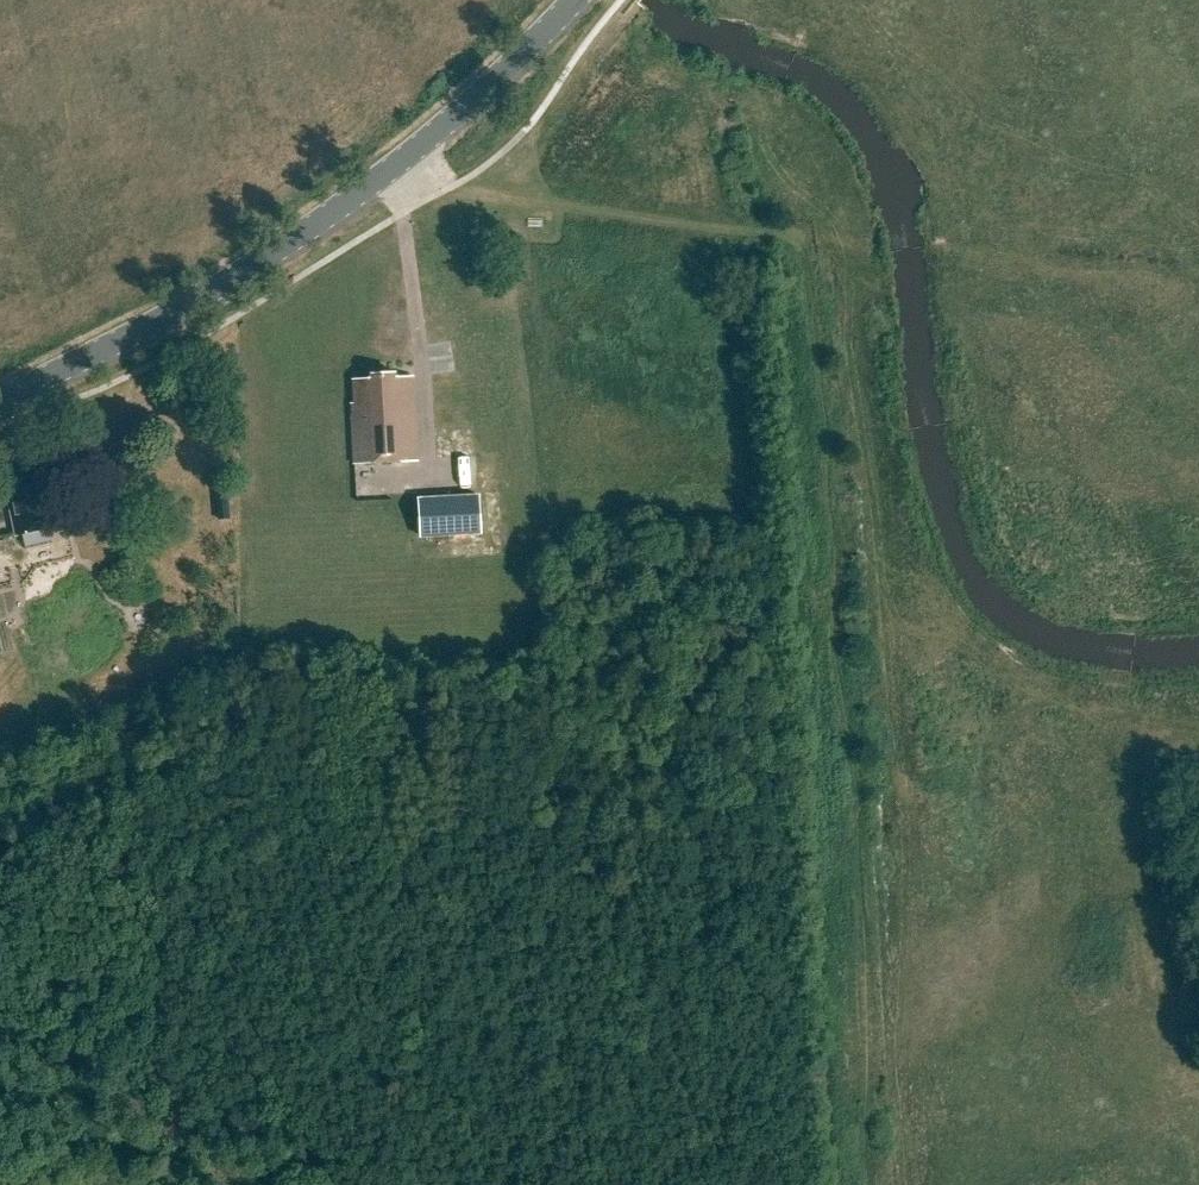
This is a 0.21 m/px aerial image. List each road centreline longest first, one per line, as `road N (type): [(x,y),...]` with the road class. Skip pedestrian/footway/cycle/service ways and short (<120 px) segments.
road 1 (tertiary): [(0,396),(164,316),(396,170),(572,0)]

